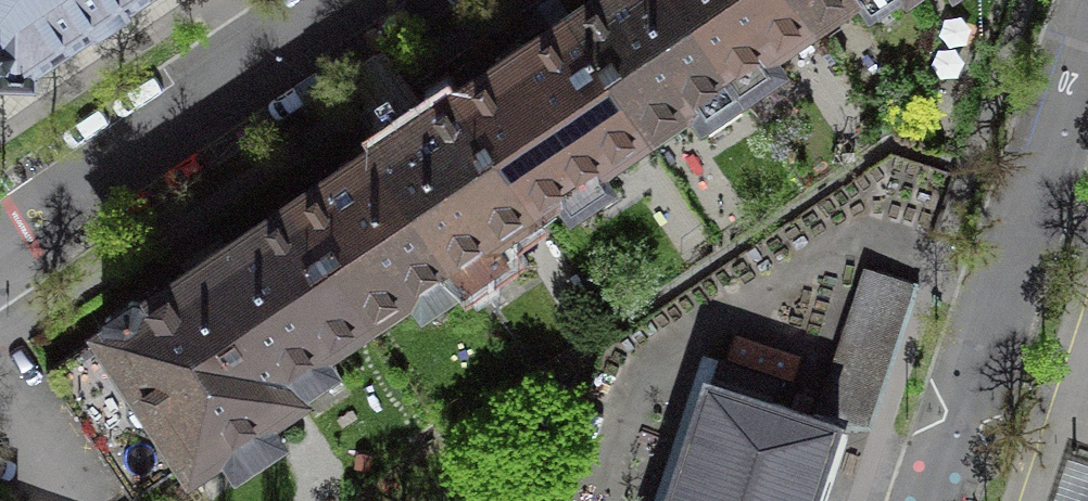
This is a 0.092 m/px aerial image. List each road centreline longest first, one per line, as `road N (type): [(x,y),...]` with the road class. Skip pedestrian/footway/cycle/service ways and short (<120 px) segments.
road 1 (residential): [(1087,38),(934,500)]
road 2 (residential): [(362,0),(0,242)]

